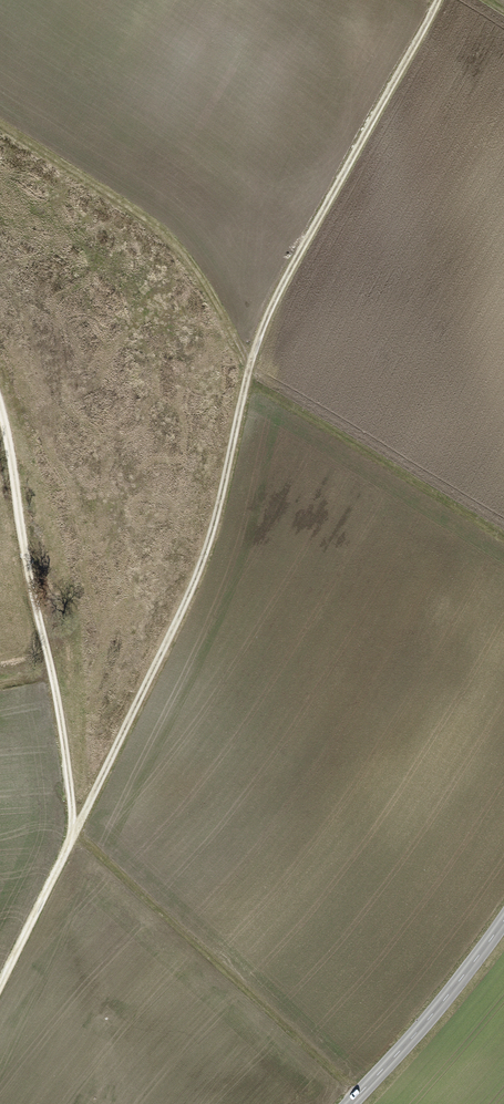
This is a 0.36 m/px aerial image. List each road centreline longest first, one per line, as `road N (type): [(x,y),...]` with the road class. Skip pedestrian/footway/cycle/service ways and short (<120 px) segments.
road 1 (track): [(71,842),(193,584),(261,330),(438,0)]
road 2 (track): [(0,405),(72,815),(71,842),(0,985)]
road 3 (tertiary): [(503,920),(350,1103)]

